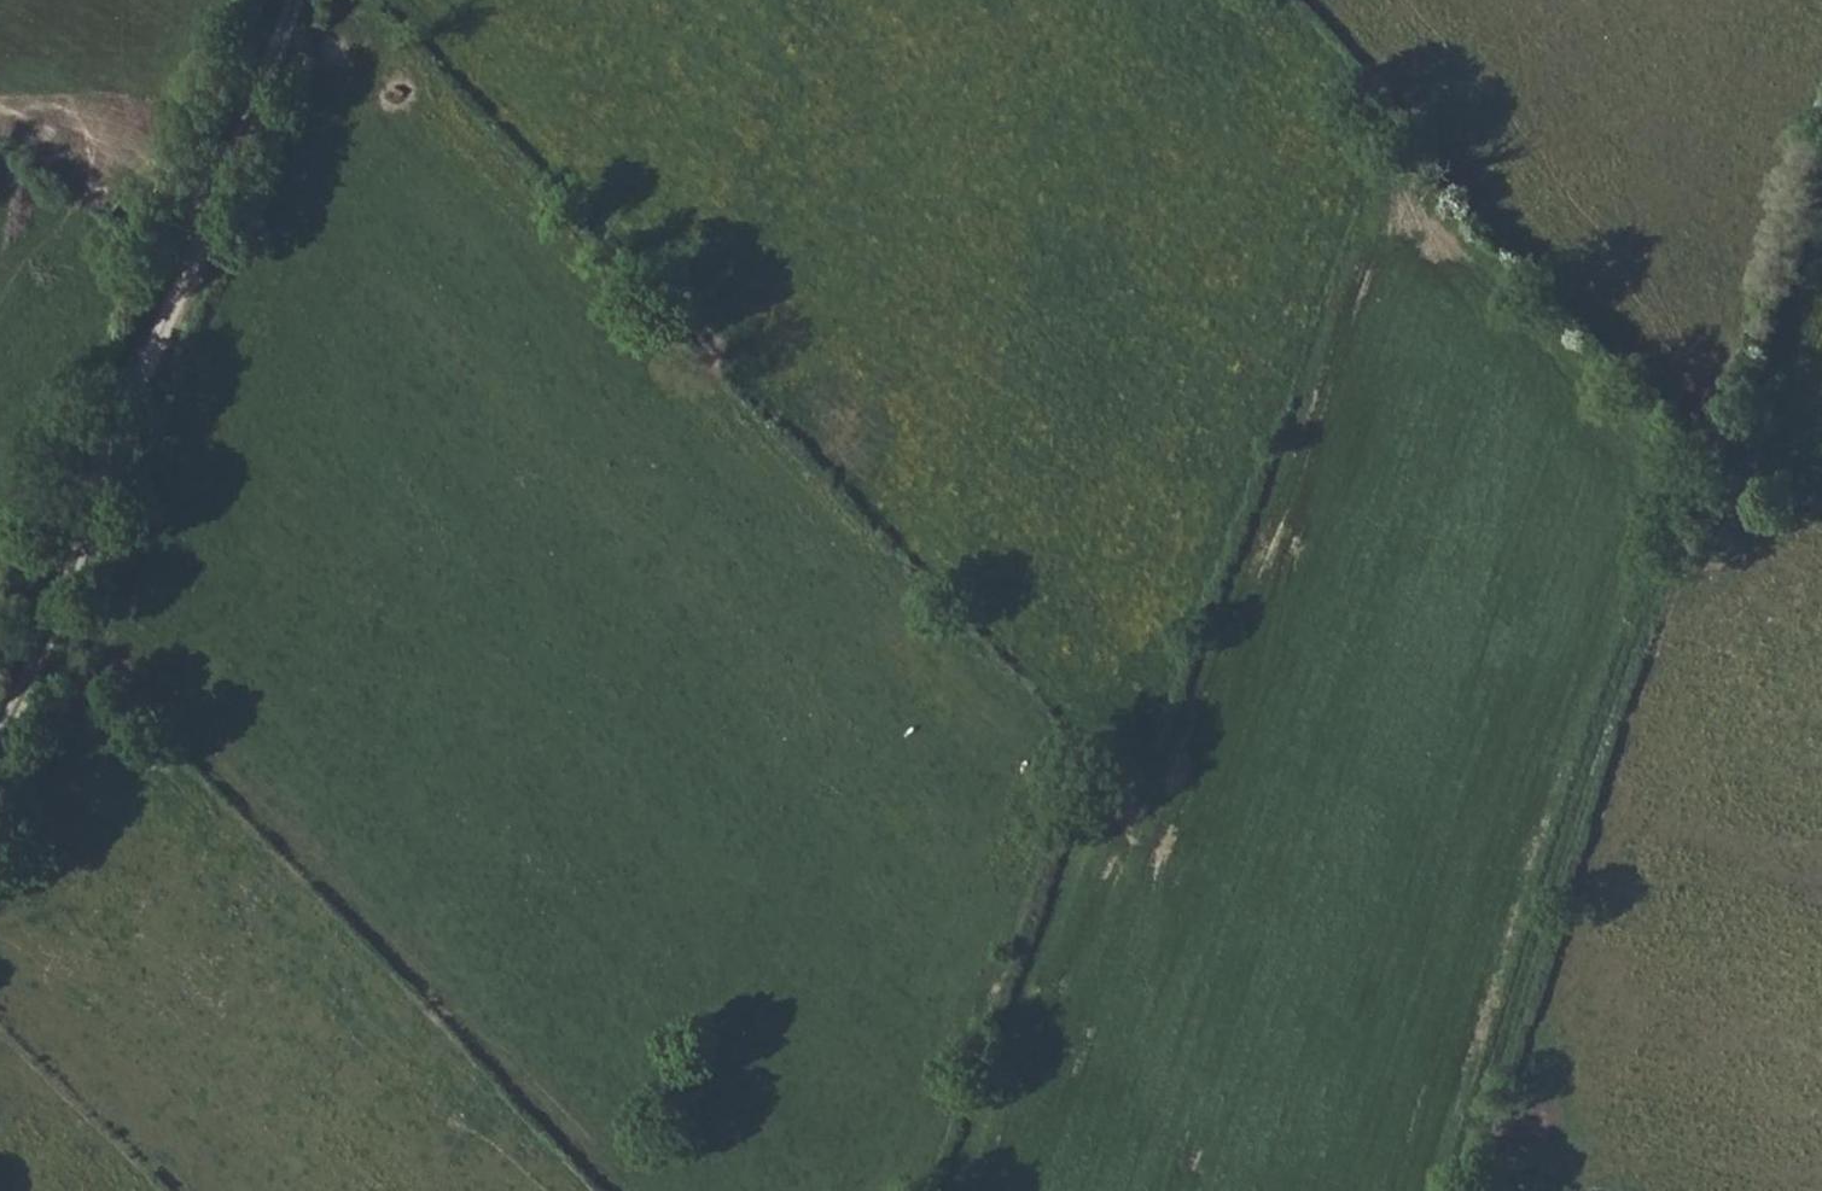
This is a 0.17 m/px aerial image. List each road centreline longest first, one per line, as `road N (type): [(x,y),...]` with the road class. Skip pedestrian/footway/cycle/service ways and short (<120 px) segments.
road 1 (track): [(0,736),(299,0)]

